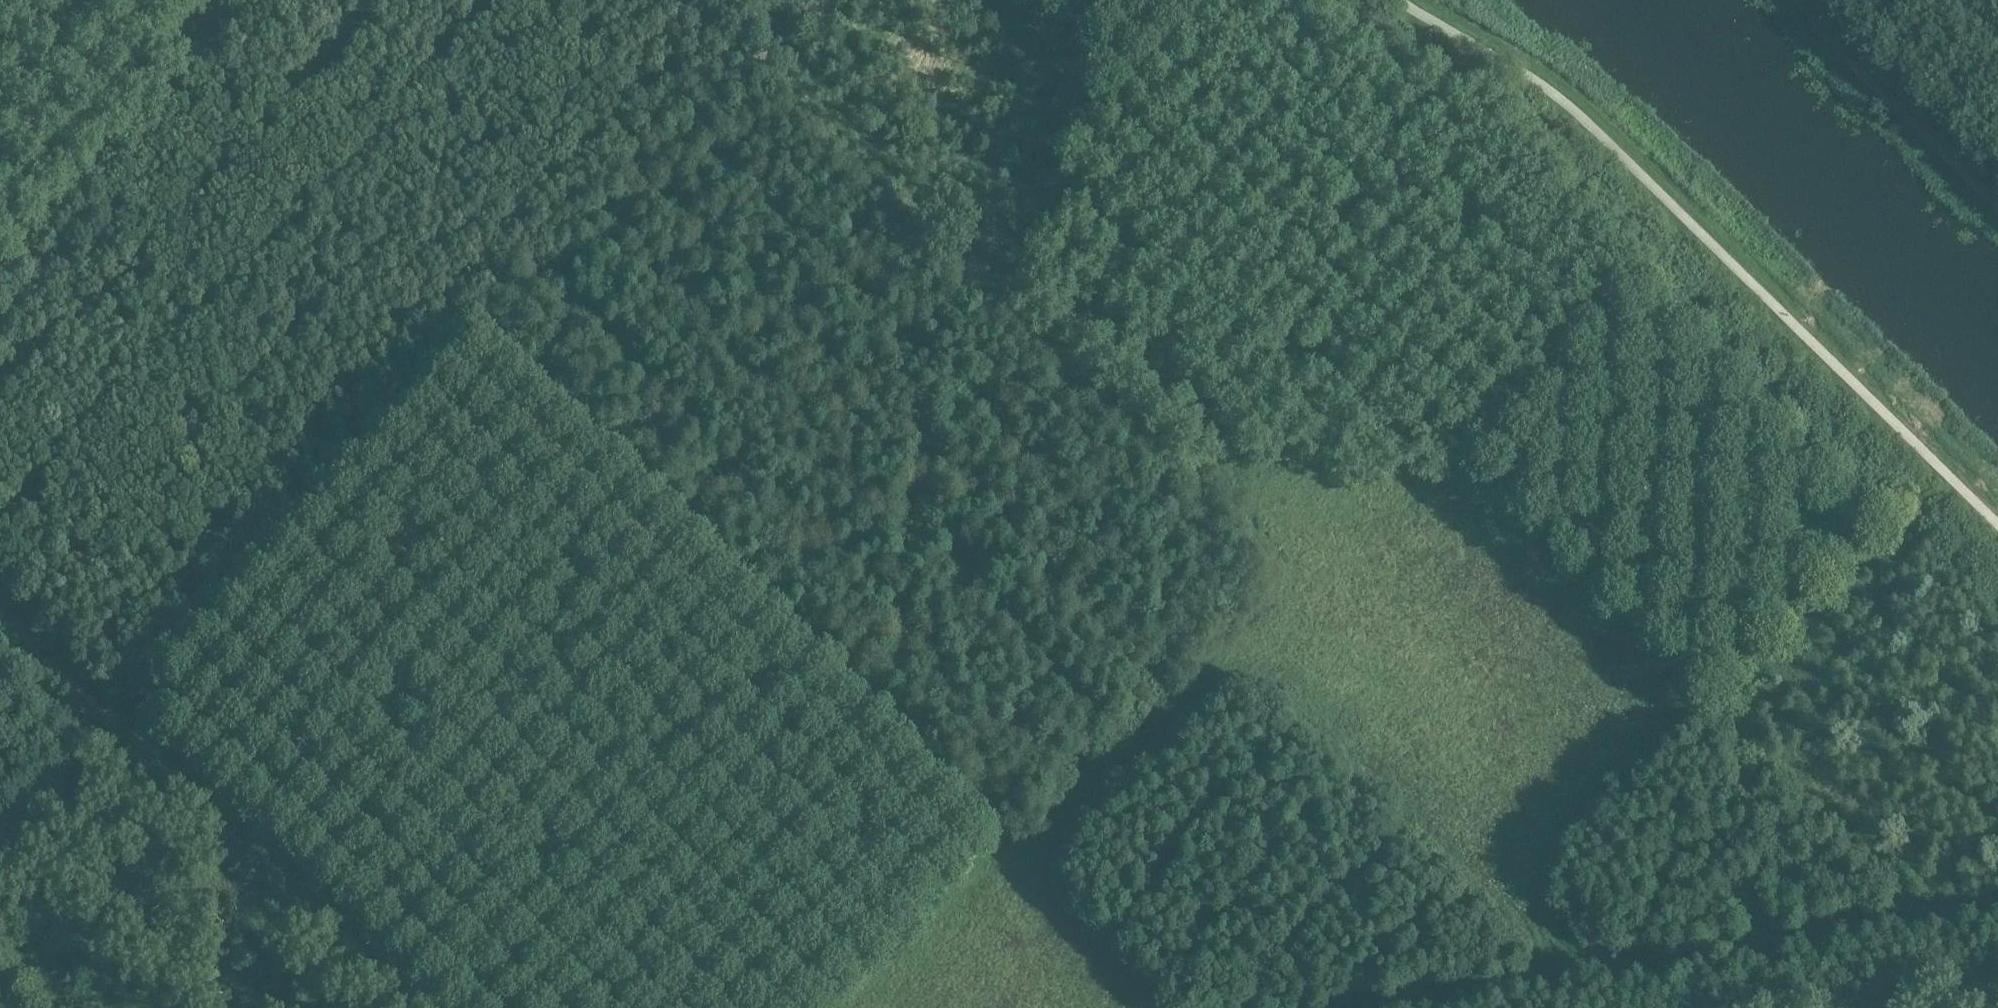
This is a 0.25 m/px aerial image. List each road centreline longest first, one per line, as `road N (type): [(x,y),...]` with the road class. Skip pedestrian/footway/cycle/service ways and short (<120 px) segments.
road 1 (track): [(880,1007),(1259,635),(1305,621),(1390,654)]
road 2 (track): [(413,1007),(0,605)]
road 3 (track): [(1997,926),(1457,1007)]

